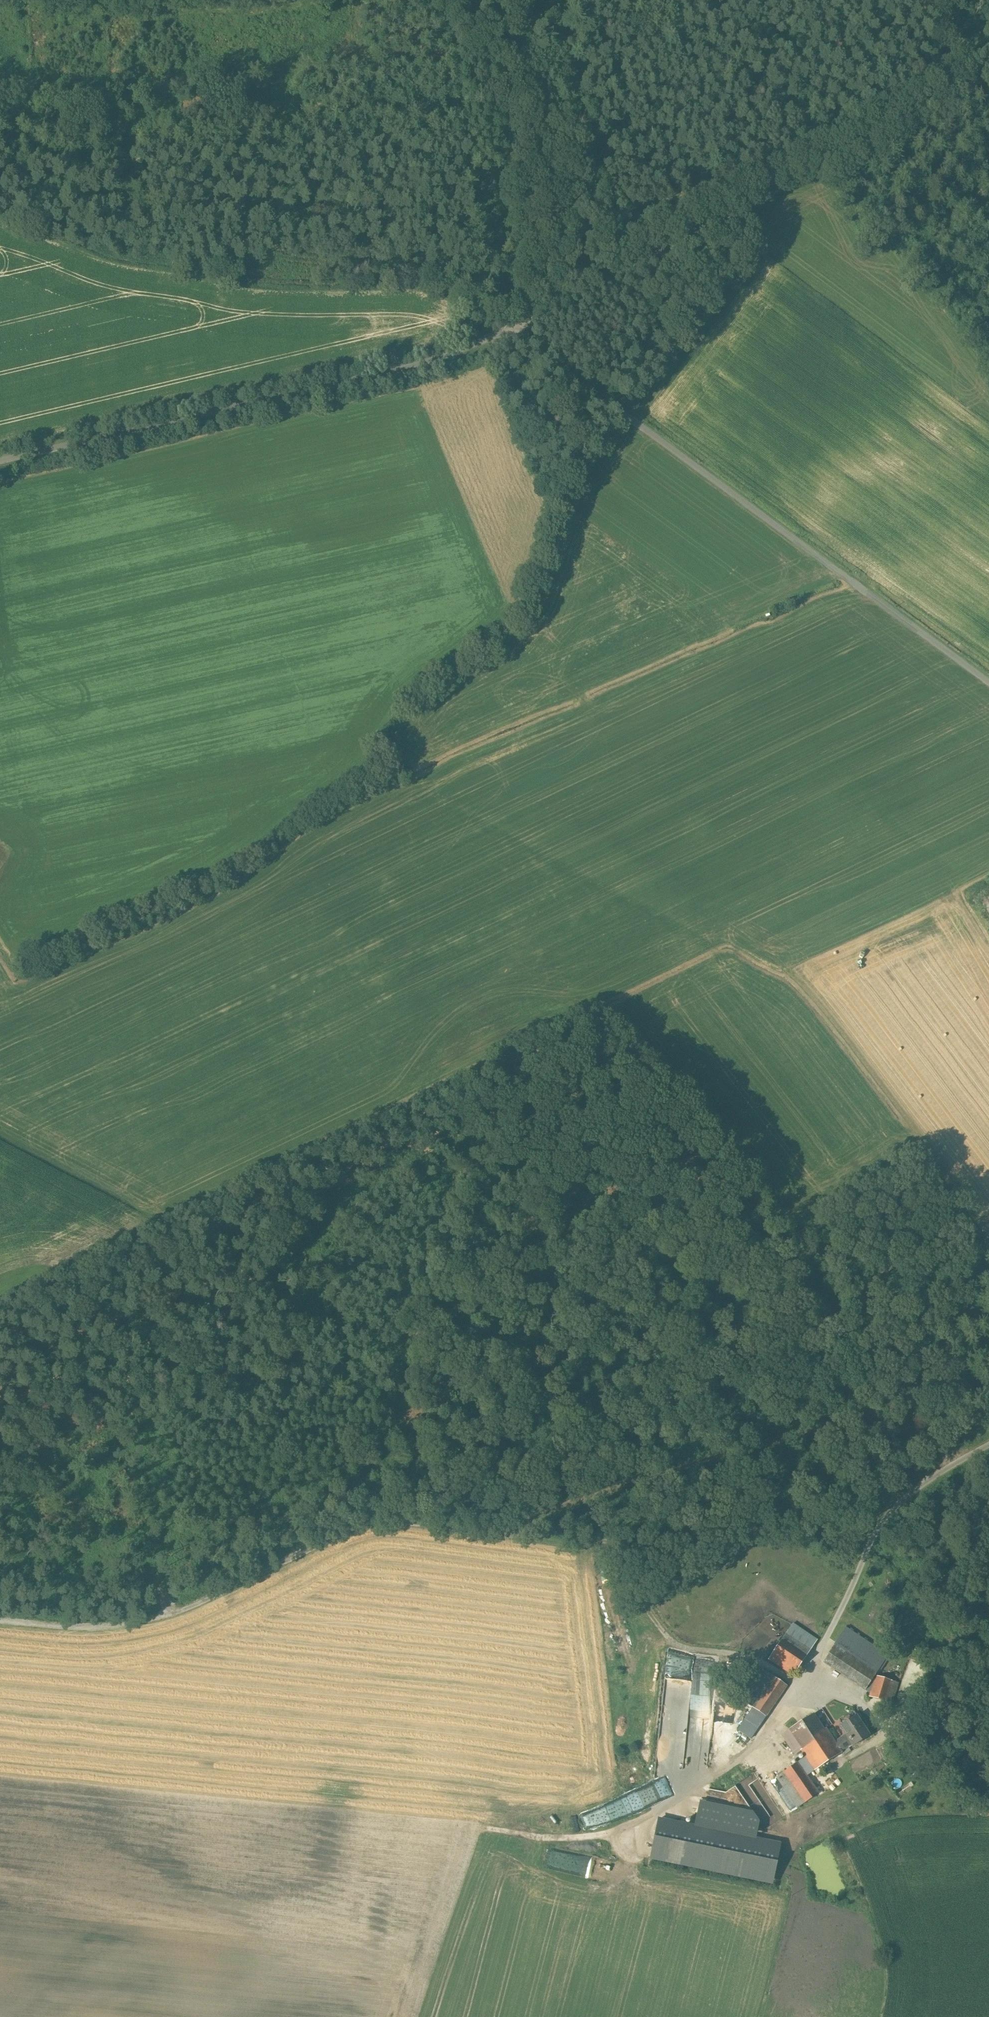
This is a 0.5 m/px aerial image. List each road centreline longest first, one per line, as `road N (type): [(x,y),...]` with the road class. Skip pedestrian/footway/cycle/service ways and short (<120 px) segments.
road 1 (unclassified): [(0,461),(442,358),(509,328),(988,682)]
road 2 (track): [(701,1653),(653,1620),(626,1553),(613,1543),(382,1517),(149,1617),(84,1626),(0,1618)]
road 3 (track): [(509,328),(988,75)]
road 4 (track): [(861,588),(429,779)]
road 5 (unclassified): [(988,1444),(942,1470),(884,1519),(839,1613)]
road 6 (track): [(988,1232),(926,1143),(905,1138)]

